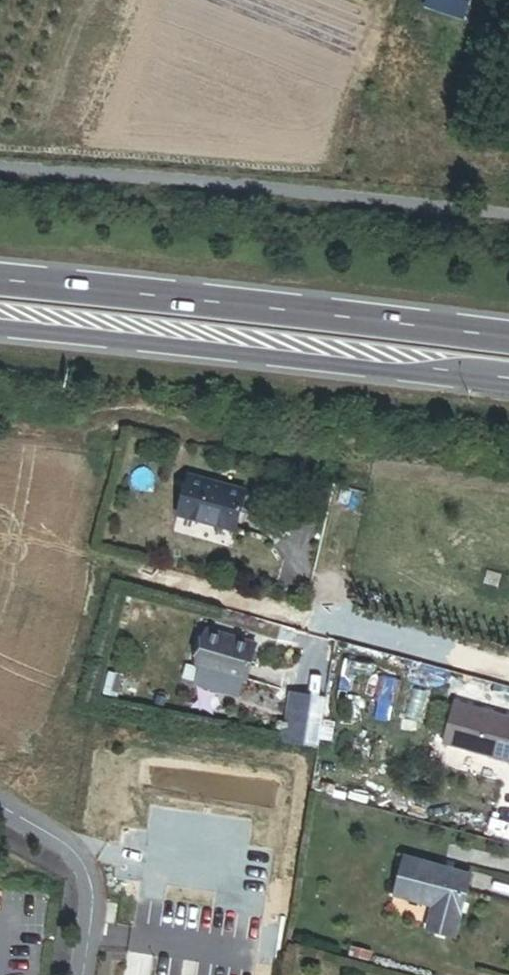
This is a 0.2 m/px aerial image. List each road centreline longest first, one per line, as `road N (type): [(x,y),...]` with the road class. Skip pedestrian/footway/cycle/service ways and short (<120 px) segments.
road 1 (trunk): [(508,339),(0,282)]
road 2 (trunk): [(0,323),(508,379)]
road 3 (track): [(127,569),(280,610)]

